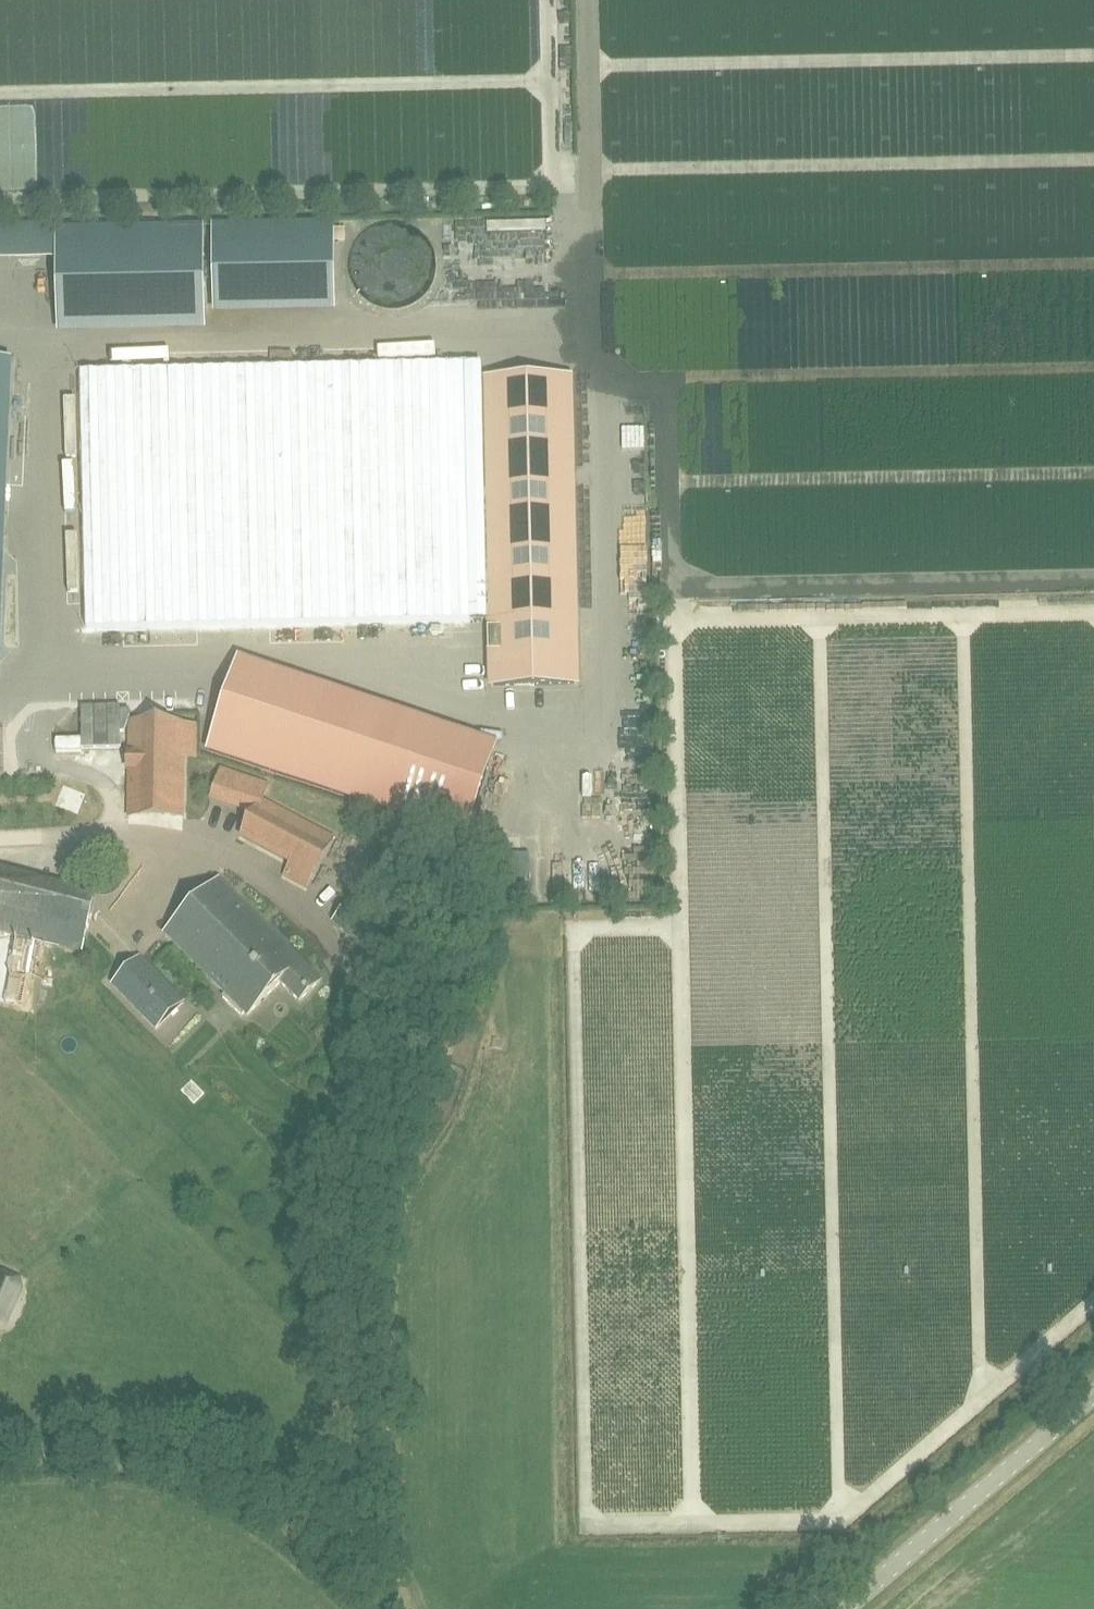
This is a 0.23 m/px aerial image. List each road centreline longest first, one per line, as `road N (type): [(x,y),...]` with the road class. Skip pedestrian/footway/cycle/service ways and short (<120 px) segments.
road 1 (unclassified): [(846,1608),(1093,1394)]

